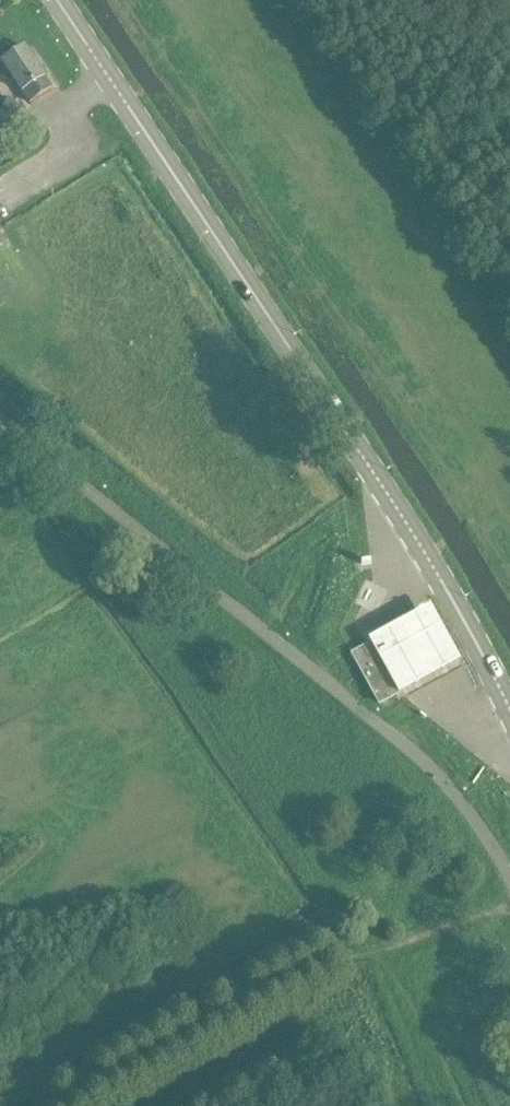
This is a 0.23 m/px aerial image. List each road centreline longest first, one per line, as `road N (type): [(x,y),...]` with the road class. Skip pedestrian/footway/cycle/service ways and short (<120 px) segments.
road 1 (secondary): [(60,0),(408,521),(509,703)]

